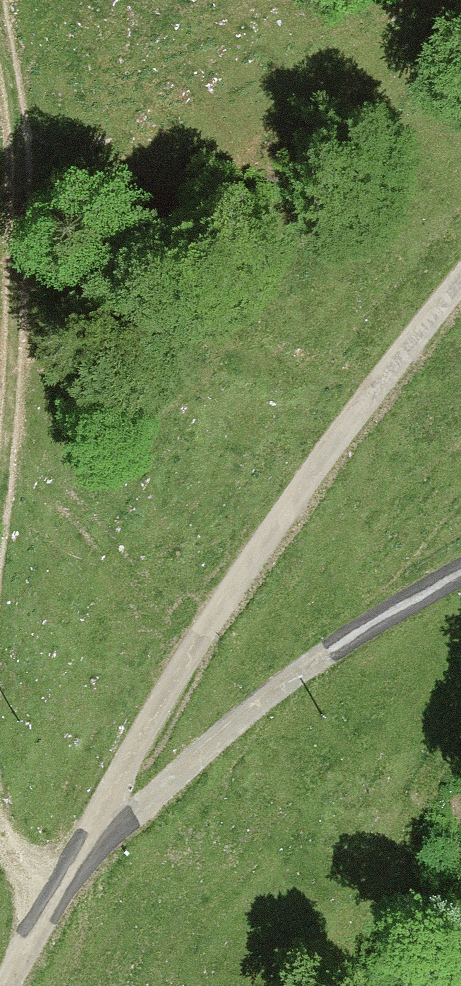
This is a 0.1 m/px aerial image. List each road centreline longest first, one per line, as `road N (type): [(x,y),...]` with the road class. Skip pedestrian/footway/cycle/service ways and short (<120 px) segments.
road 1 (unclassified): [(43,908),(184,659),(364,405),(460,288)]
road 2 (unclassified): [(43,908),(218,737),(460,572)]
road 3 (track): [(0,6),(16,243),(0,527)]

